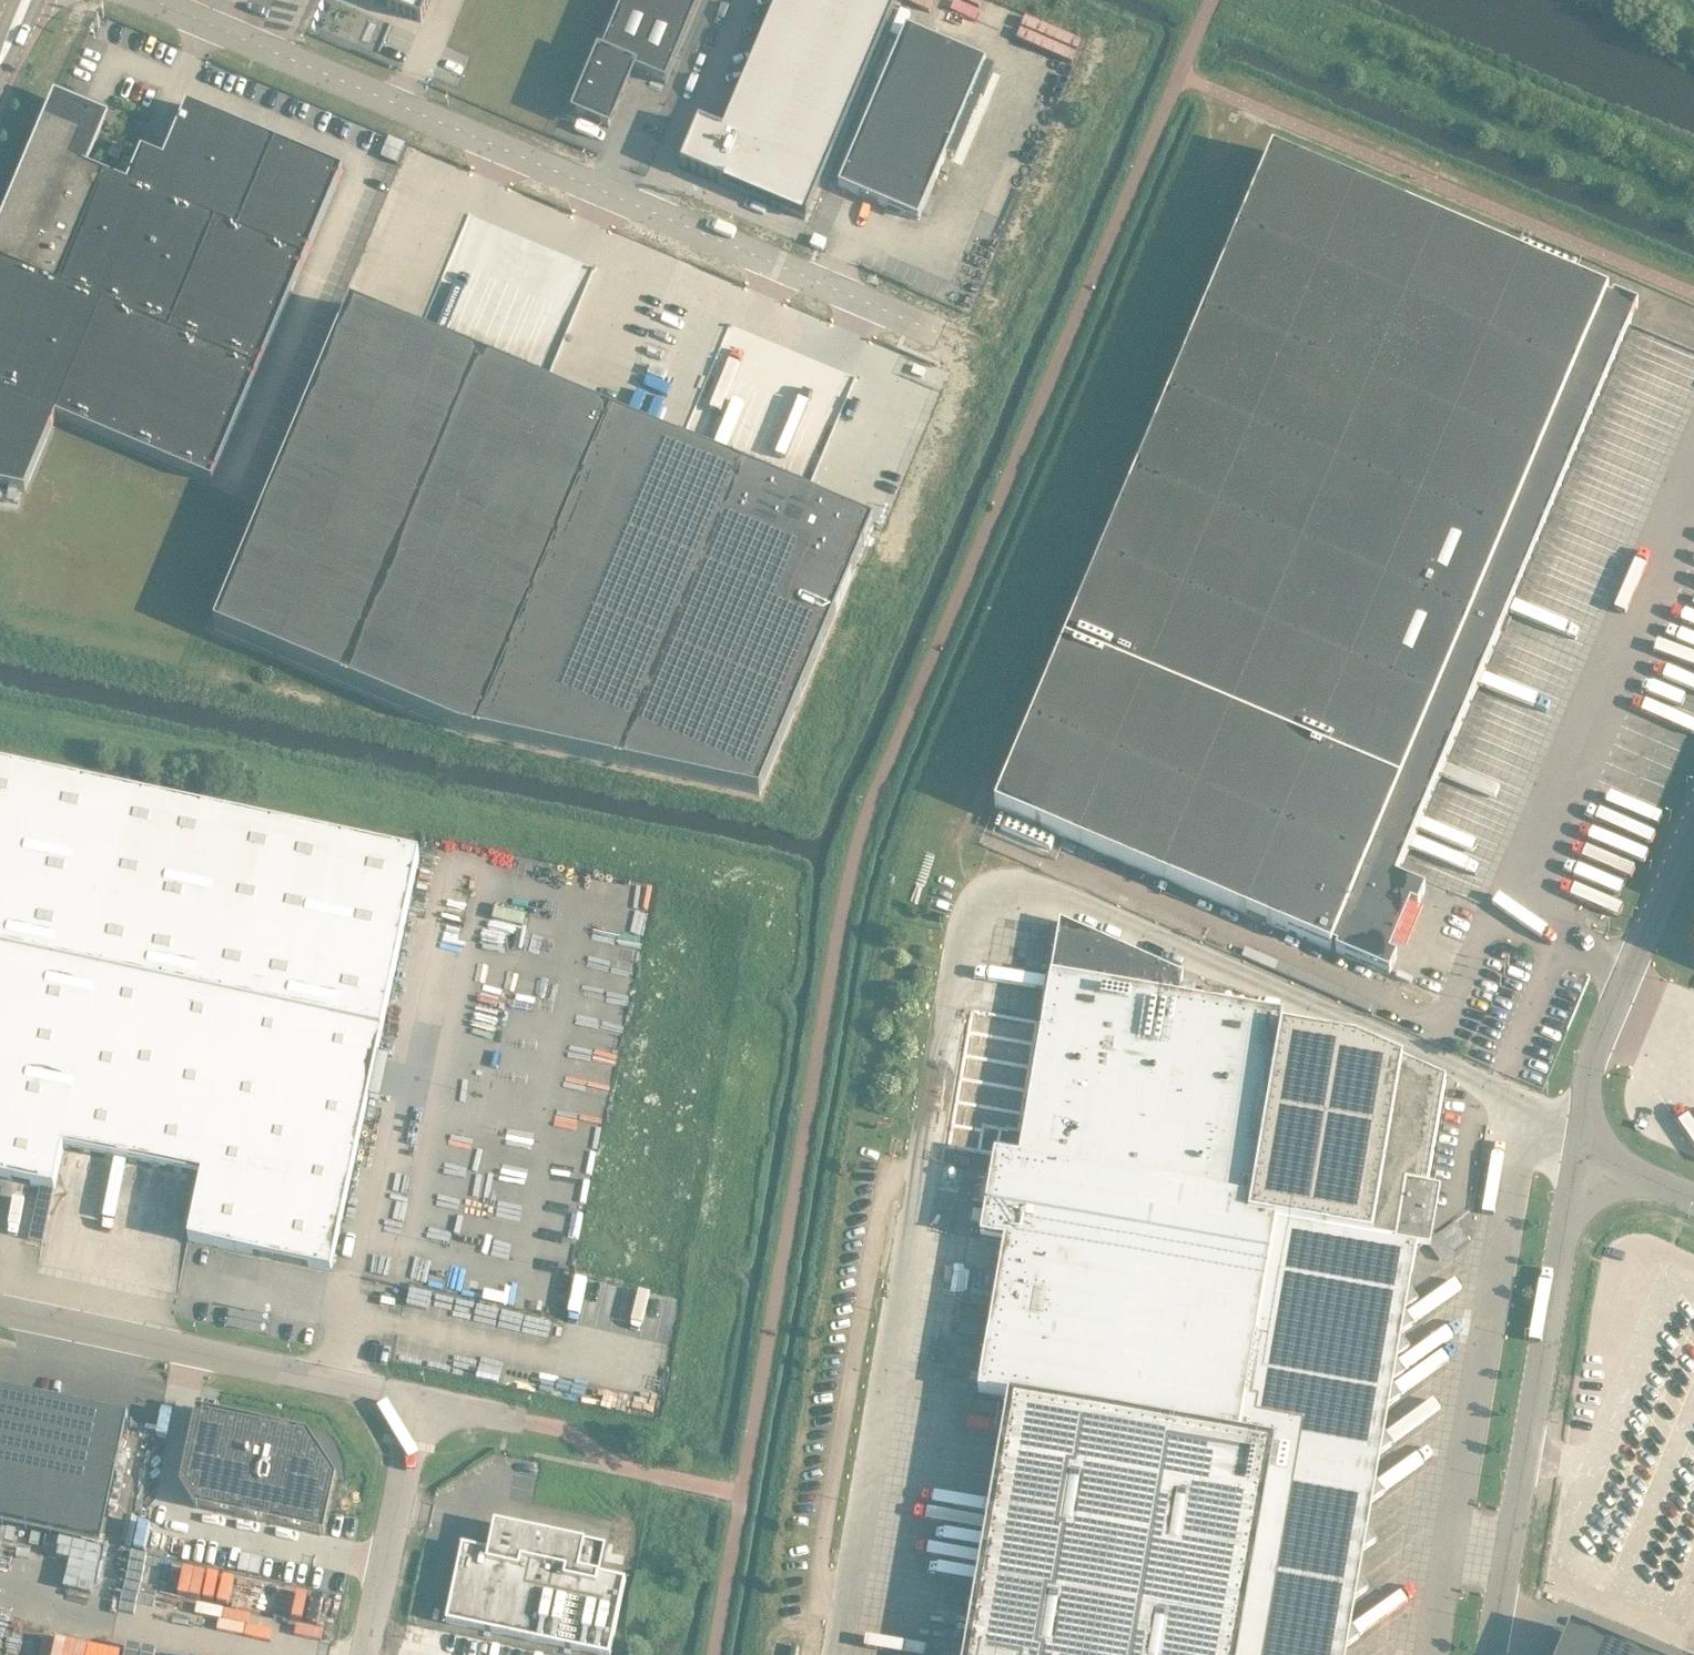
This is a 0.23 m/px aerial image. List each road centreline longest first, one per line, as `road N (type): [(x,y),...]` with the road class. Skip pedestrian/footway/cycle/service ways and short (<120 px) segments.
road 1 (unclassified): [(161,0),(934,323)]
road 2 (track): [(1207,4),(1693,204)]
road 3 (unclassified): [(1582,1143),(1494,1654)]
road 4 (unclassified): [(0,1308),(419,1397)]
road 5 (unclassified): [(1693,827),(1594,1075),(1582,1143)]
road 6 (unclassified): [(365,1654),(419,1397)]
road 7 (unclassified): [(1693,1193),(1582,1143)]

